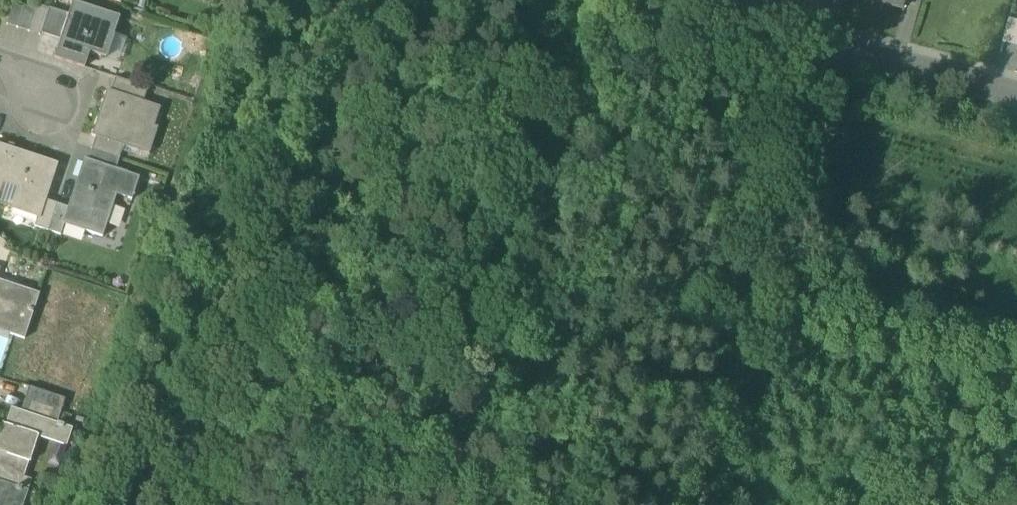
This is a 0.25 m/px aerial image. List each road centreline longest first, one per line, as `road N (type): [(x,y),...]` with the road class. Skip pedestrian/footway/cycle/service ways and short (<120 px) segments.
road 1 (residential): [(1016,93),(712,14)]

